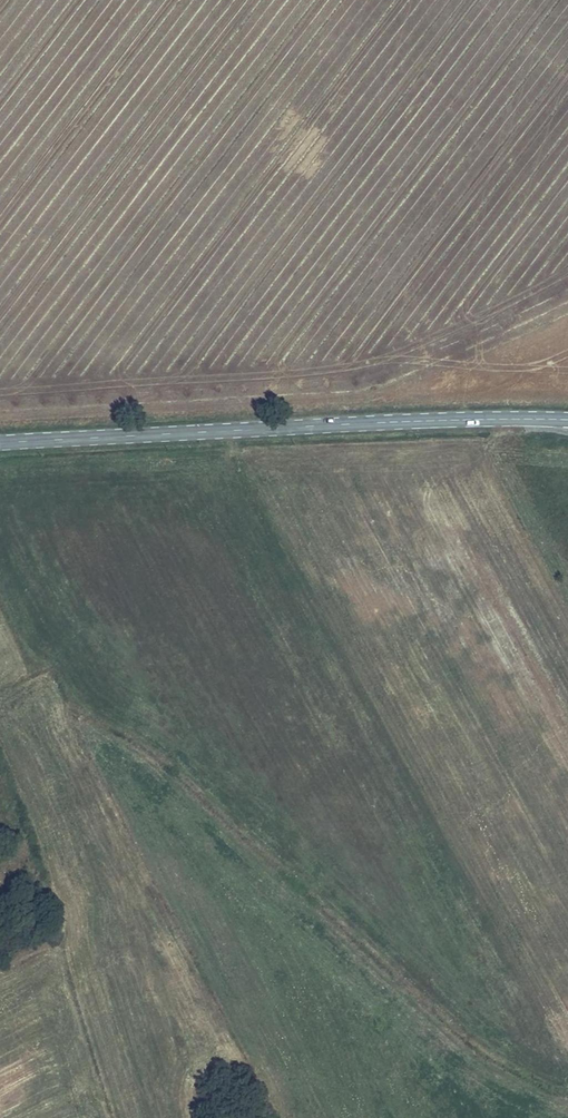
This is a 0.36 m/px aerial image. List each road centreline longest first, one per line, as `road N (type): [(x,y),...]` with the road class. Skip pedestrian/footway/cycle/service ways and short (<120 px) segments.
road 1 (secondary): [(567,421),(453,418),(0,443)]

